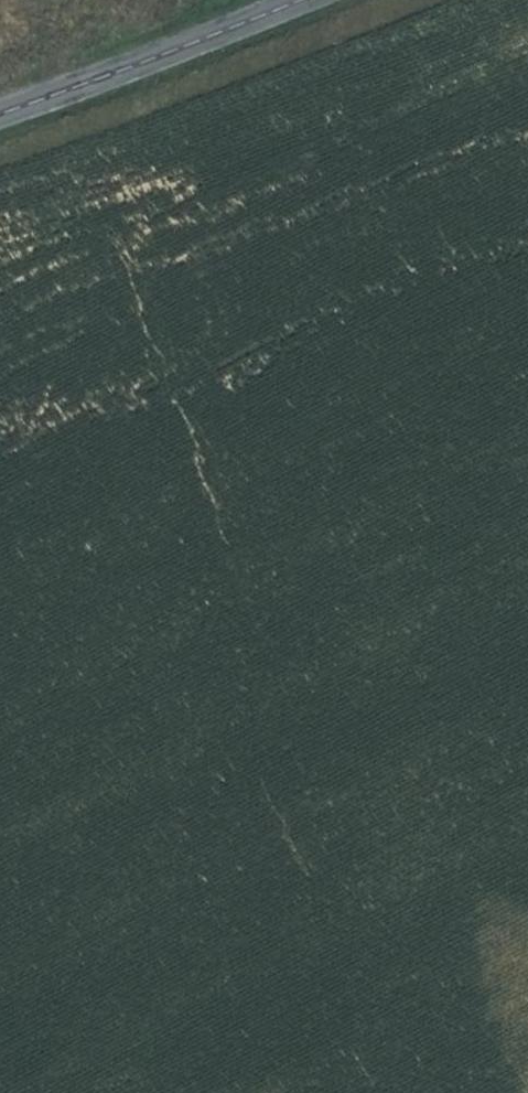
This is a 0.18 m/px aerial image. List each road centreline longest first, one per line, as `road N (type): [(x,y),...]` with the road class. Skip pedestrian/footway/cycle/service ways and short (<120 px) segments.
road 1 (tertiary): [(306,0),(0,113)]

